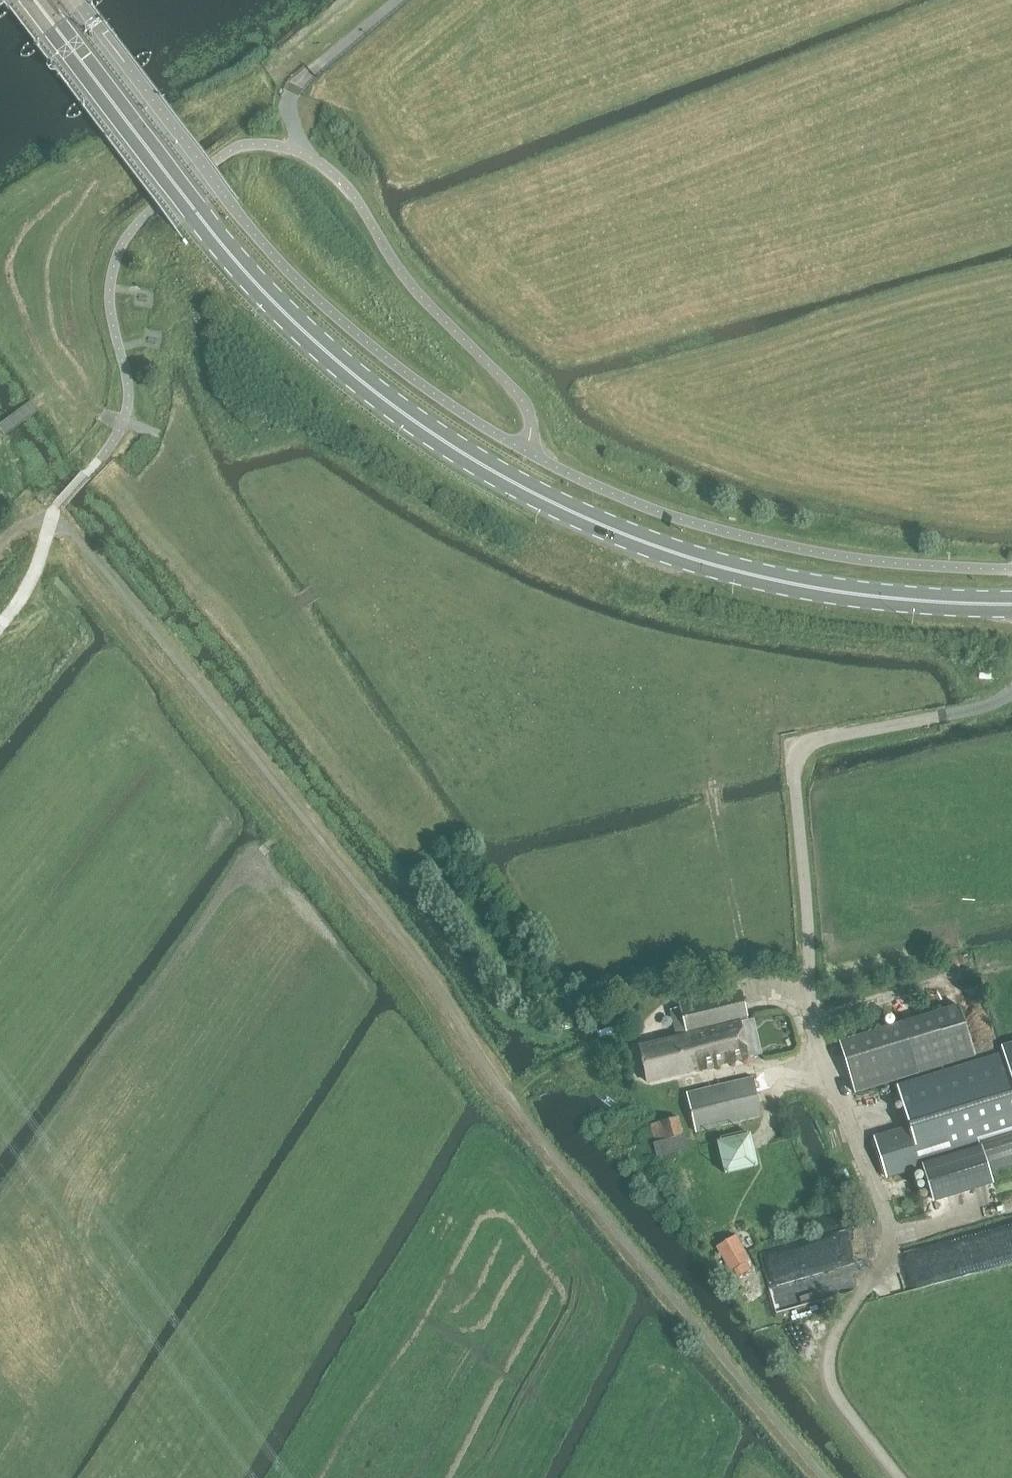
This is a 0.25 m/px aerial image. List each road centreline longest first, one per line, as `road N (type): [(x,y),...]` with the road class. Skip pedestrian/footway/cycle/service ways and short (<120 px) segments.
road 1 (secondary): [(1011,603),(766,579),(599,524),(498,475),(425,429),(297,324),(195,211),(34,0)]
road 2 (track): [(1011,1205),(889,1234)]

